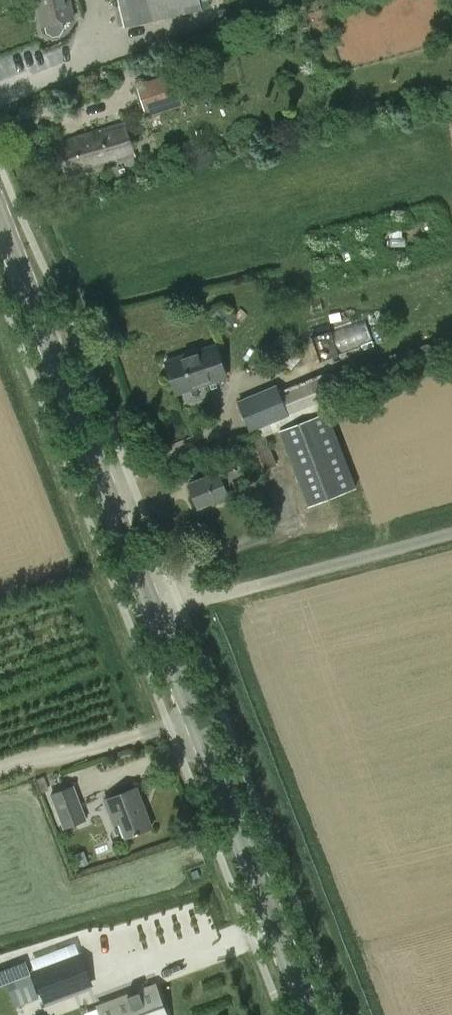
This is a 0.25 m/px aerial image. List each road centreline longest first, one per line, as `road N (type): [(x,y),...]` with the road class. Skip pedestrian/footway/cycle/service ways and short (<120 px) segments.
road 1 (tertiary): [(311,1014),(0,221)]

